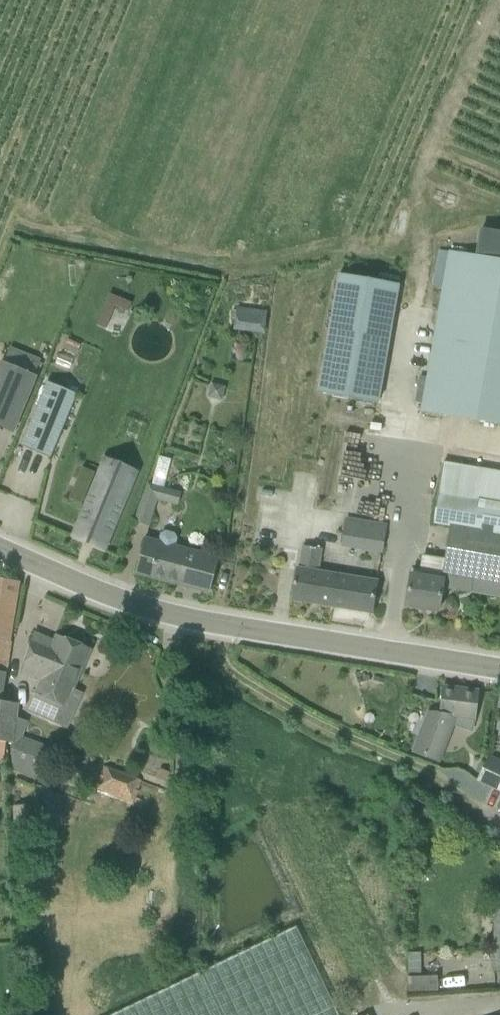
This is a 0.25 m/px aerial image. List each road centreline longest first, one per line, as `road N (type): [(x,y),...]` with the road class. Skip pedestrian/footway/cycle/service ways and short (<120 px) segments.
road 1 (tertiary): [(499,671),(225,627),(0,546)]

